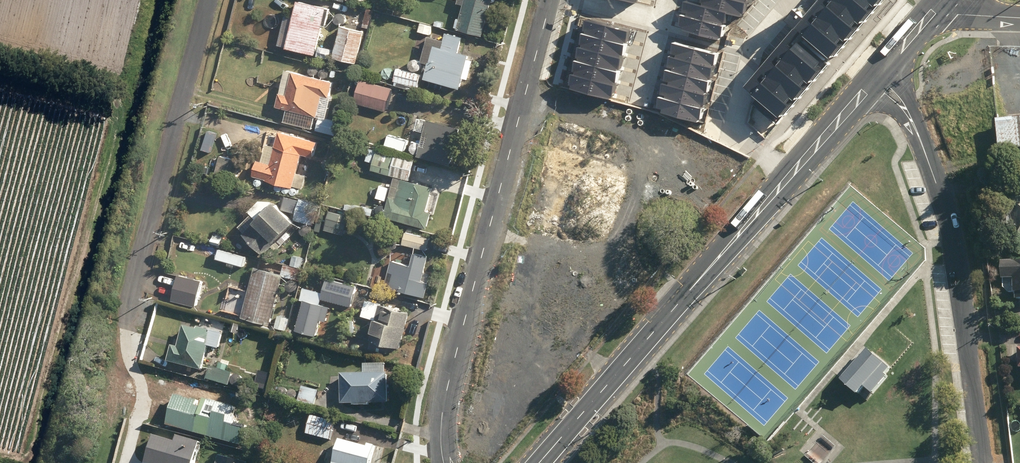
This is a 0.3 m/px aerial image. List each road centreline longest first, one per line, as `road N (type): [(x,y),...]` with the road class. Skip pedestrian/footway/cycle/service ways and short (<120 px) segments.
road 1 (residential): [(445,462),(449,380),(552,0)]
road 2 (secondary): [(539,462),(787,178)]
road 3 (residential): [(127,324),(207,0)]
road 4 (residential): [(979,462),(955,252),(922,140)]
road 5 (residential): [(787,178),(734,134),(754,45),(793,0)]

